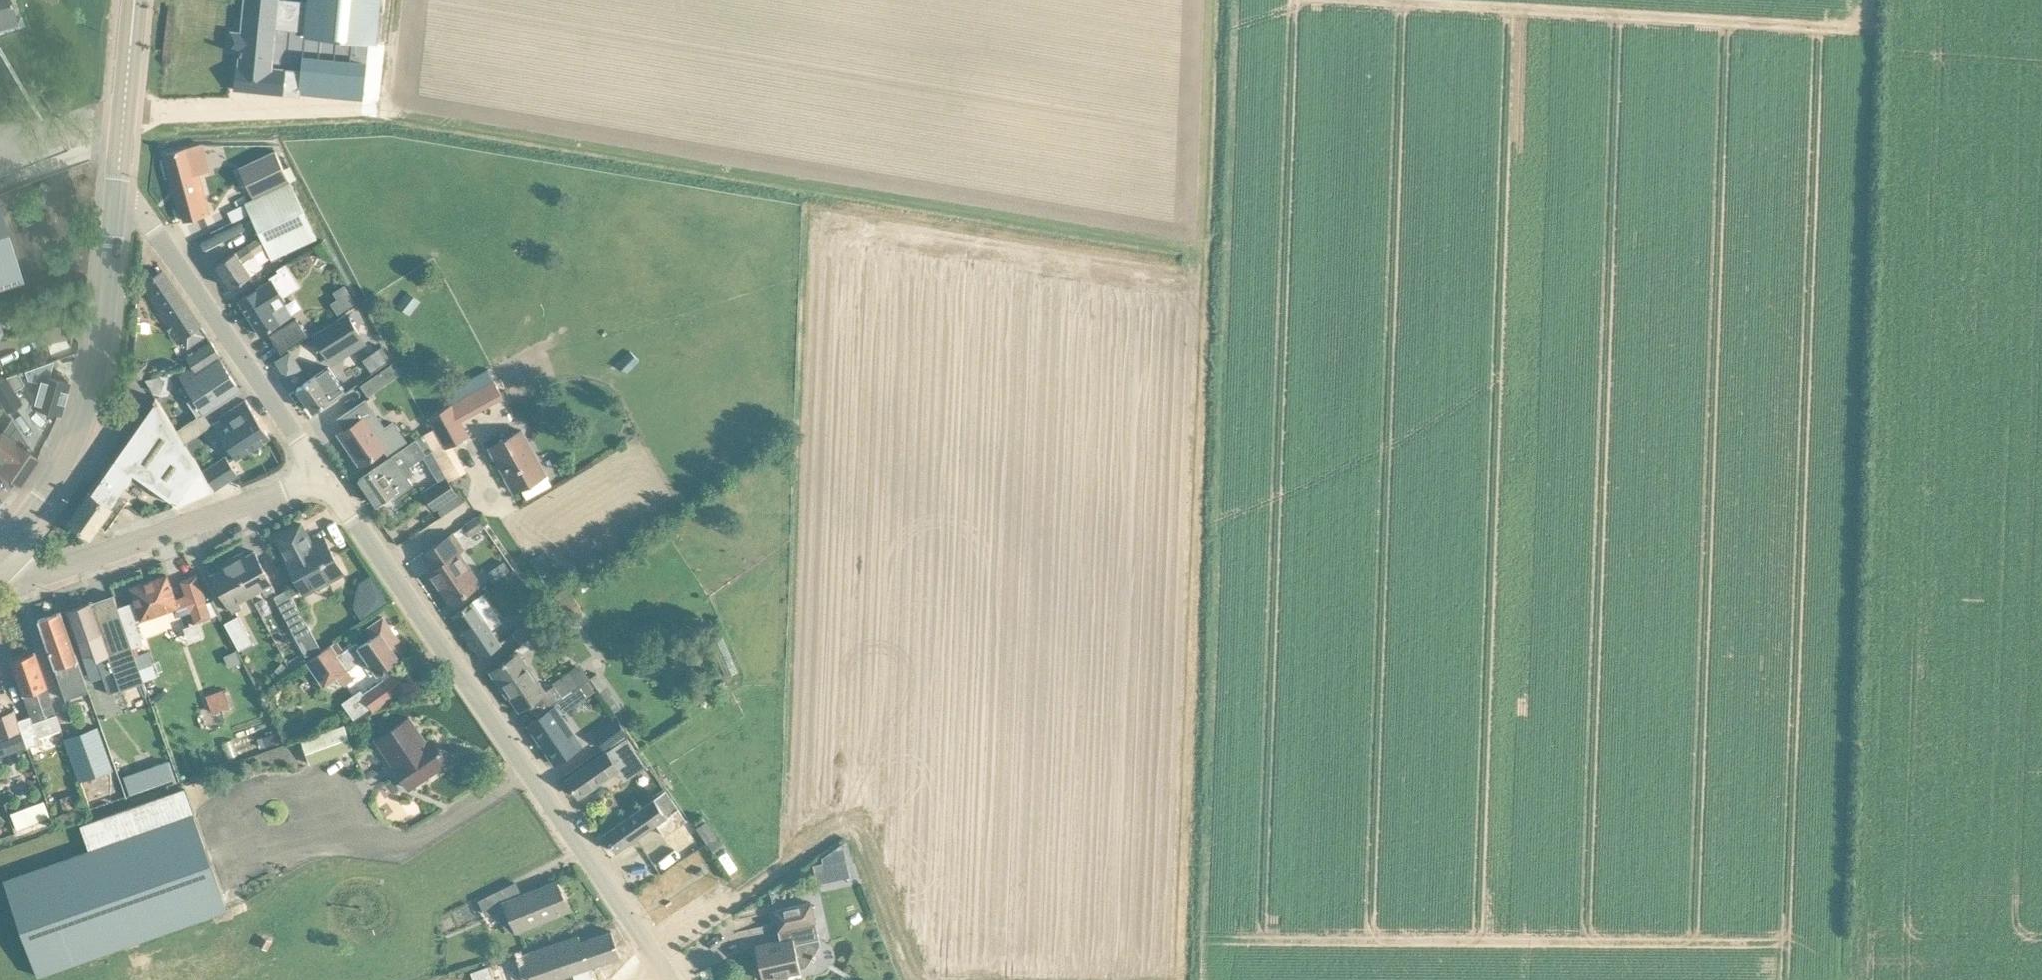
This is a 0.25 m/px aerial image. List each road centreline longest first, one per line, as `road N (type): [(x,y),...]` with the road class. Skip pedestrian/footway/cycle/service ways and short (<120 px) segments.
road 1 (residential): [(671,979),(321,474)]
road 2 (secondary): [(7,549),(58,477),(91,403),(115,194)]
road 3 (residential): [(321,474),(132,202),(115,194)]
road 4 (residential): [(7,549),(37,570),(69,564),(321,474)]
road 5 (secondary): [(115,194),(134,0)]

